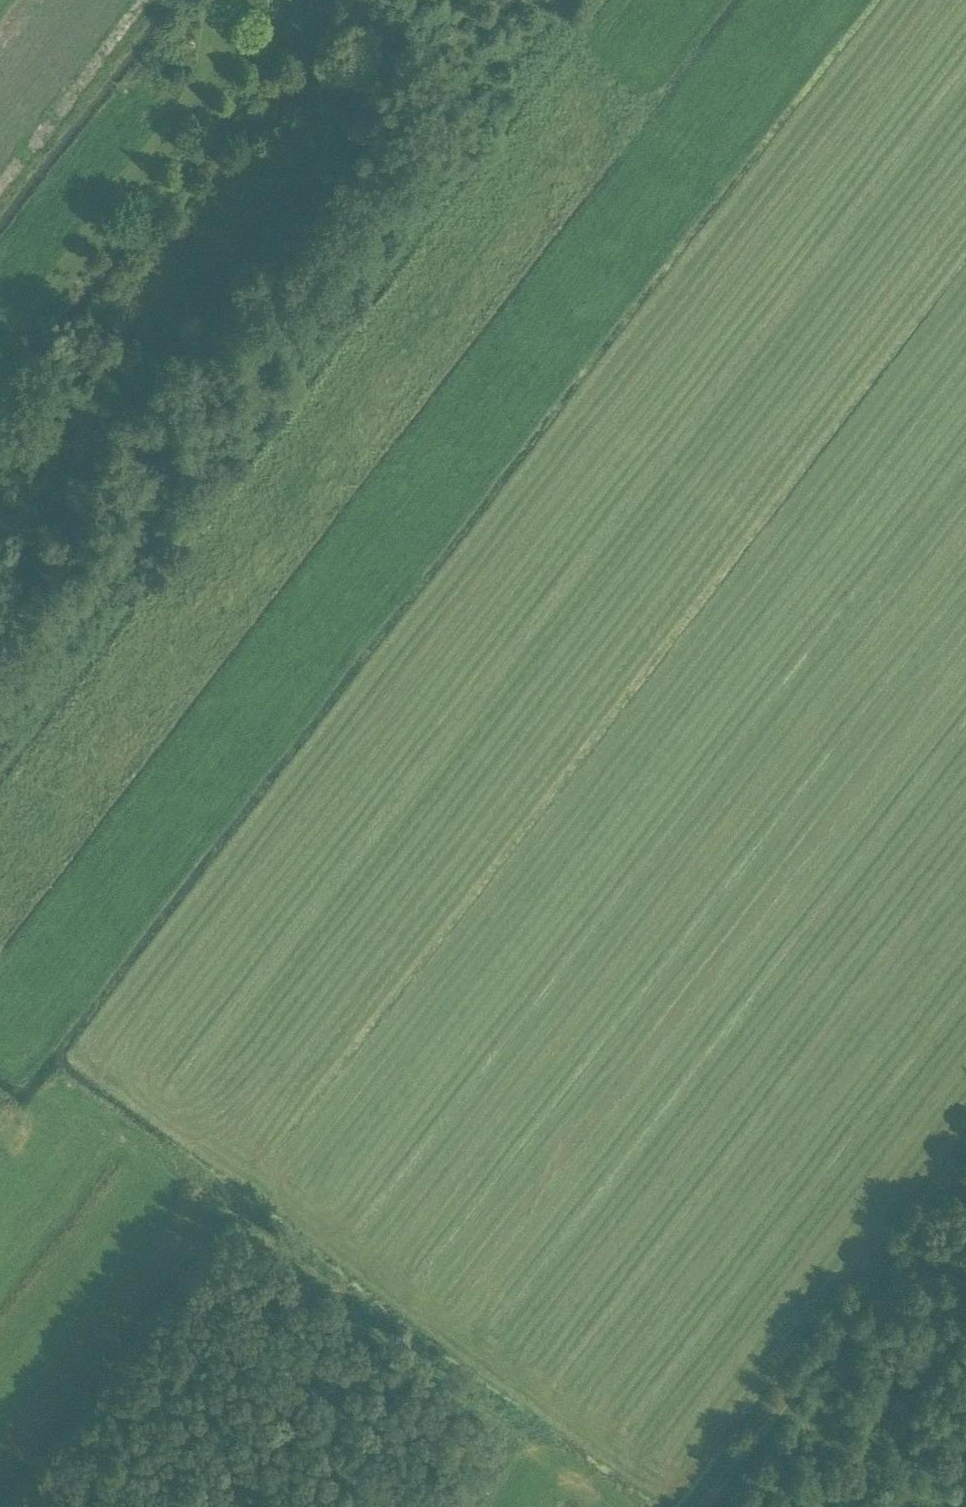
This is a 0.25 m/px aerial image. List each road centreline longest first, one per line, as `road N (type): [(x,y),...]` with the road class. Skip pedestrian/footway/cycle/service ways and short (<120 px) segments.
road 1 (track): [(702,1506),(965,1168)]
road 2 (track): [(0,348),(200,79),(219,0)]

